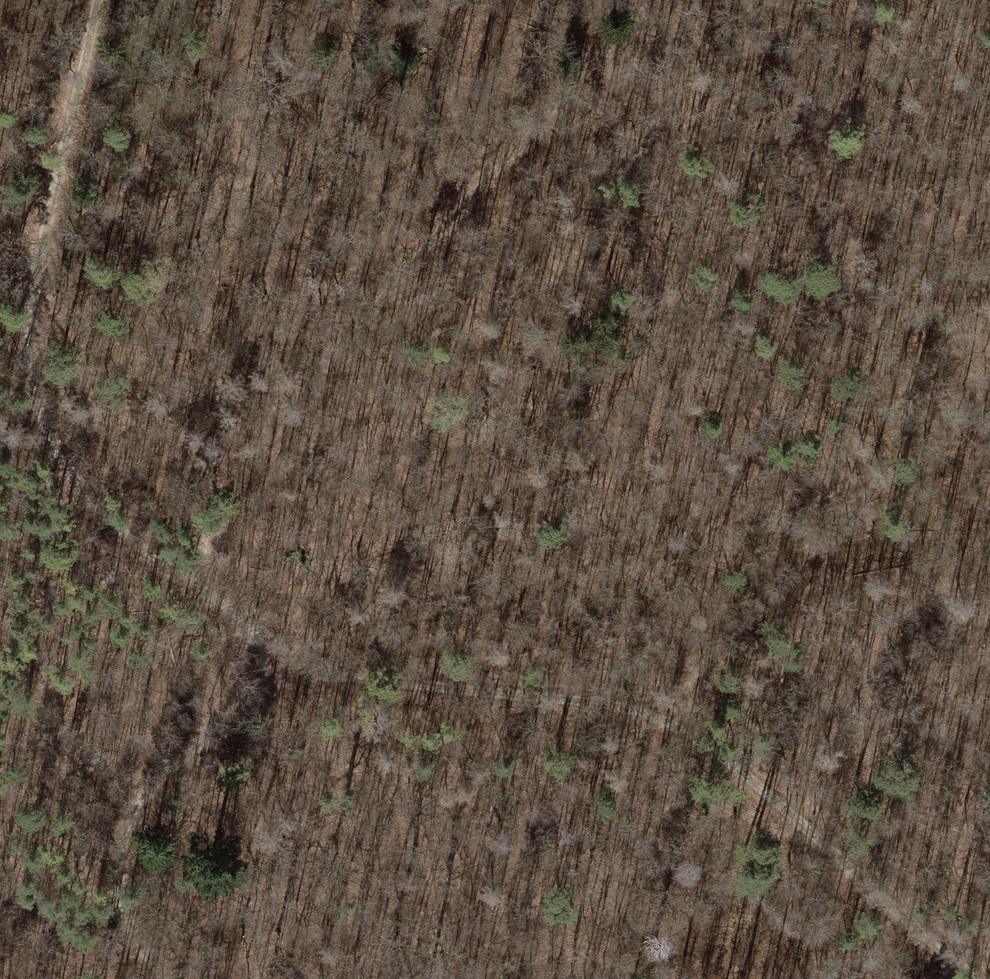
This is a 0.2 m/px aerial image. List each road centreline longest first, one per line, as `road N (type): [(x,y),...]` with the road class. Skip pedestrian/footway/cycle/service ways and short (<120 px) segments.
road 1 (track): [(980,978),(672,718),(604,699),(318,669),(216,607),(109,522),(62,452),(36,372),(33,259),(95,0)]
road 2 (track): [(216,607),(211,523),(259,450),(640,0)]
road 3 (track): [(672,718),(689,675),(726,626),(989,383)]
road 4 (track): [(173,978),(138,952),(123,876),(141,793),(204,737),(318,669)]

